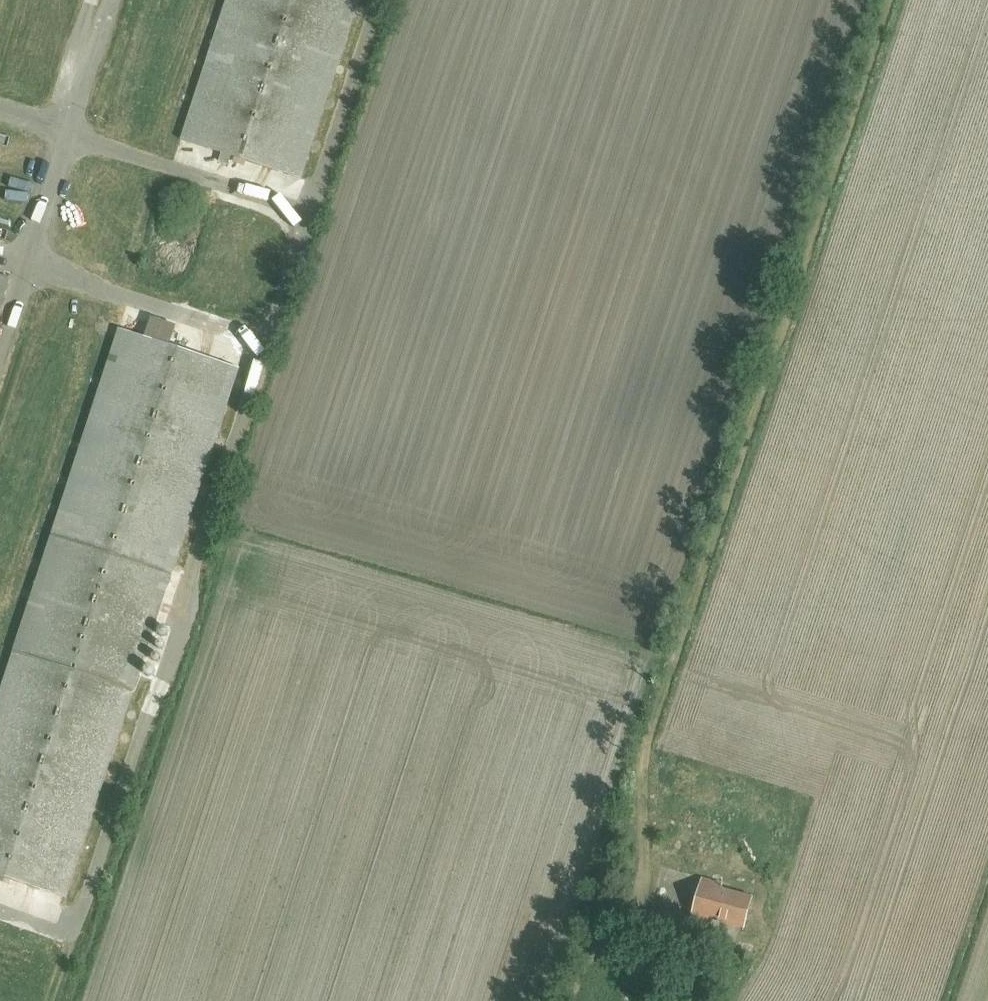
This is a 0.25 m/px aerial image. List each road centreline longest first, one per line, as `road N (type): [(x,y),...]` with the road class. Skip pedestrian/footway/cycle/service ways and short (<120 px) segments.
road 1 (track): [(892,0),(618,865)]

